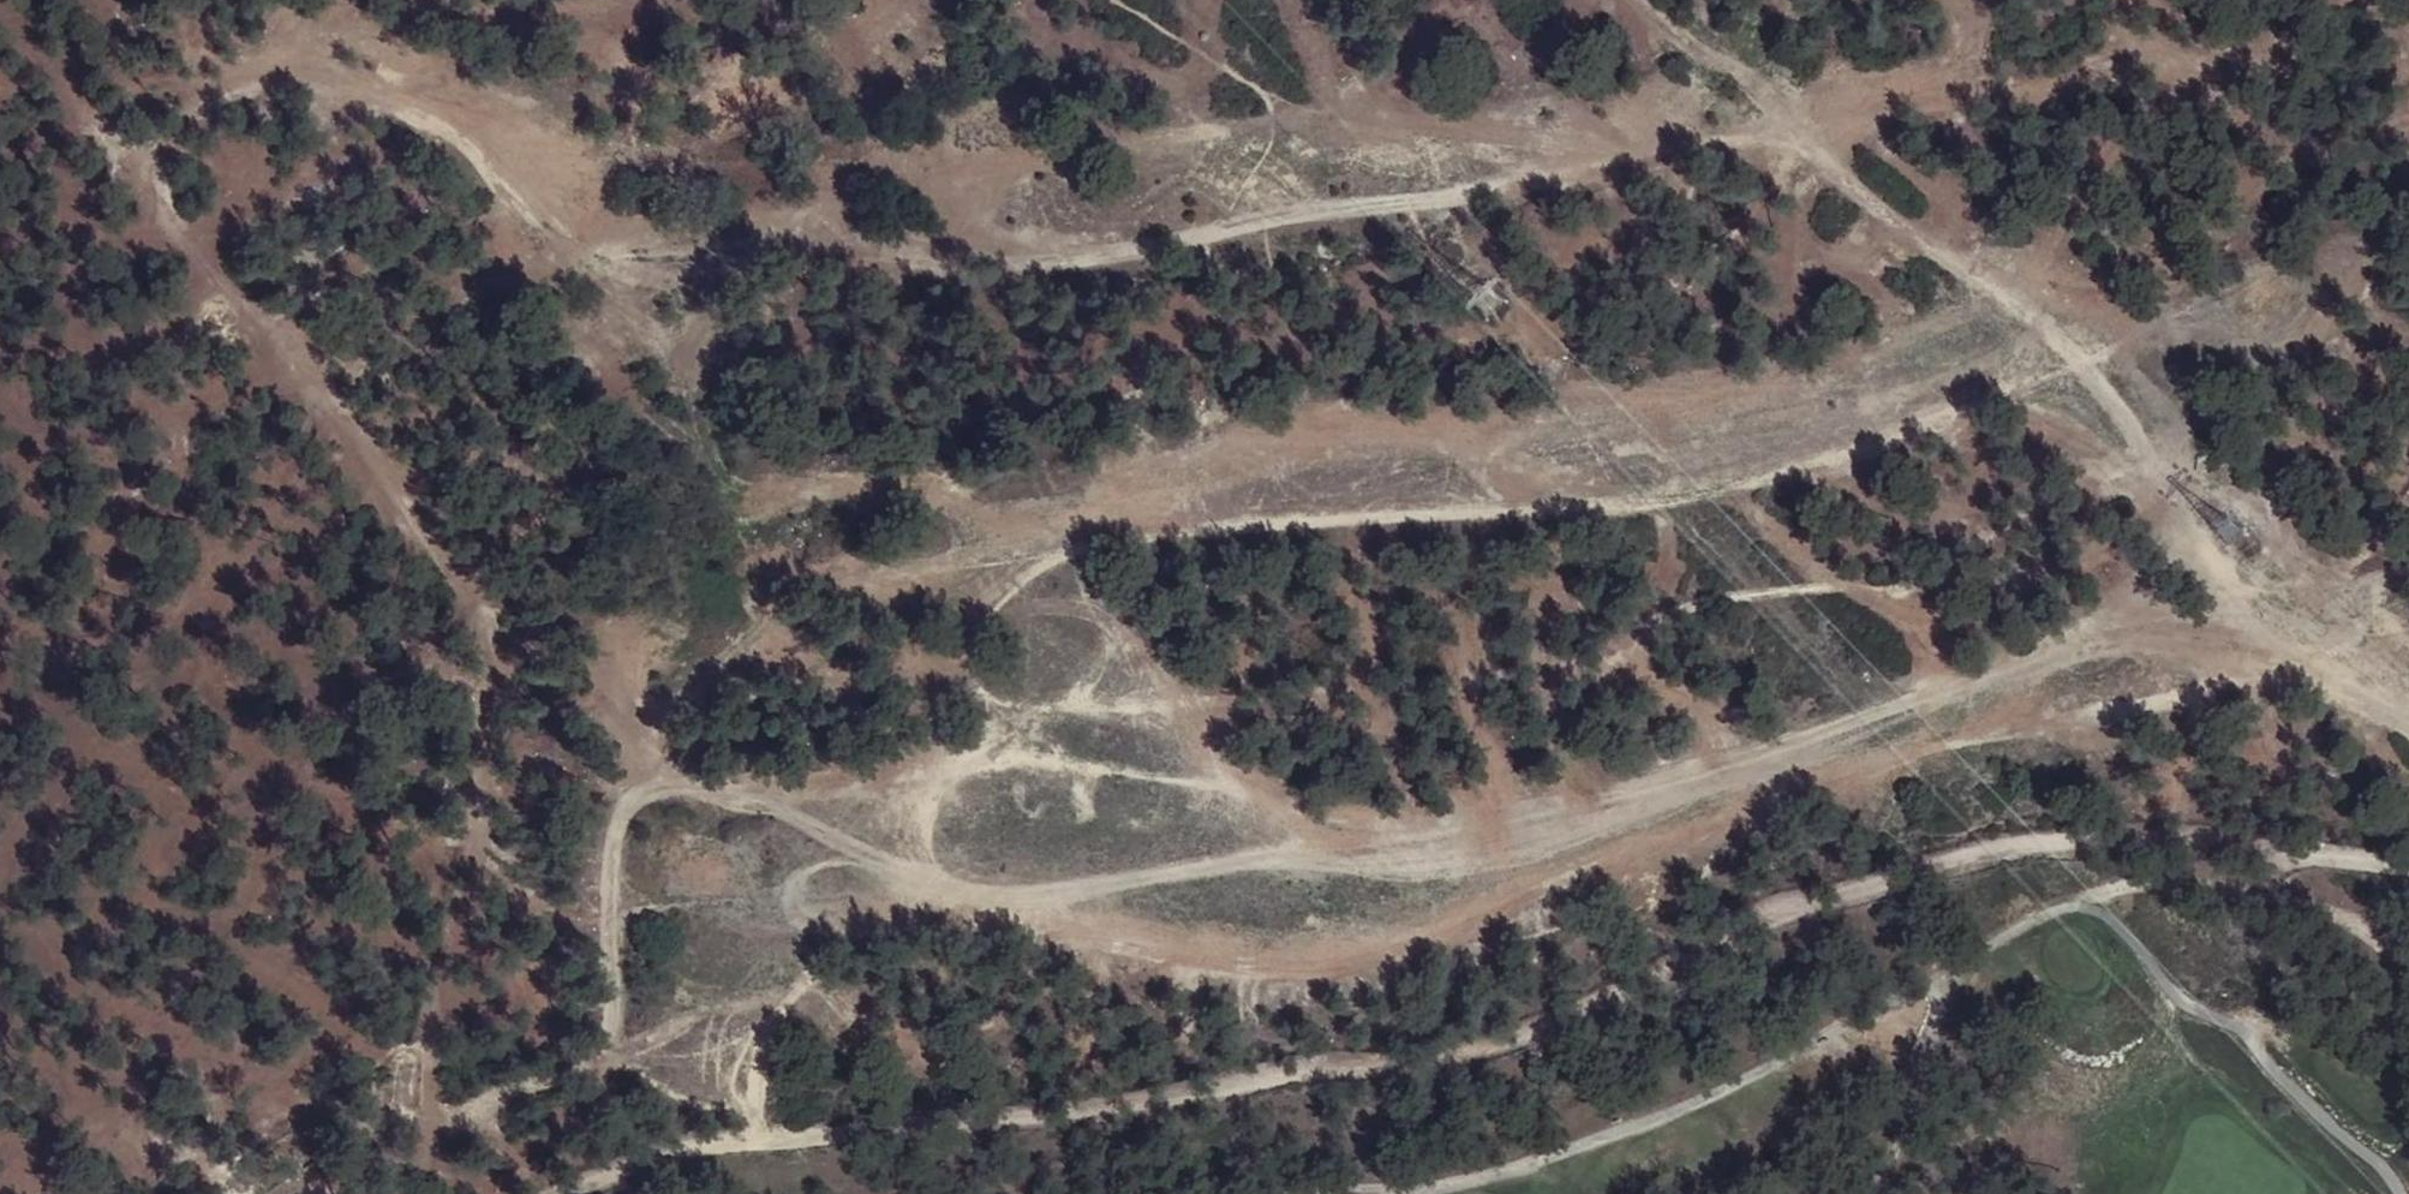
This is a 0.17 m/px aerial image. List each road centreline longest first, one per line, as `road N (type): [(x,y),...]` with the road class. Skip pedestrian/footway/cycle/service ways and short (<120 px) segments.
road 1 (track): [(1375,831),(1302,799),(1048,762),(971,763),(927,805),(920,879),(1007,916),(1205,964),(1288,971),(1377,955),(1890,764),(2340,650),(2366,623),(2360,592),(2333,581),(2305,583),(2213,603),(1623,790)]
road 2 (track): [(2142,0),(2107,52),(2063,83),(1801,148),(1728,144),(1042,262),(601,257),(507,197),(438,126),(339,85),(253,79),(210,99),(177,144),(163,202)]
road 3 (track): [(2149,471),(2069,427),(2006,412),(1965,415),(1748,488),(1633,506),(1292,521),(1029,555),(814,595),(763,622),(683,698),(667,744),(674,781),(640,792),(614,831),(613,1051),(596,1071),(435,1115)]
road 4 (track): [(556,1193),(696,1146),(1131,1109),(1301,1068),(1440,1059),(1608,1003),(1773,914),(2006,845),(2172,843),(2408,869)]
road 5 (track): [(416,1193),(435,1115),(434,995),(489,726),(482,631),(408,514),(163,202)]
road 6 (track): [(2302,664),(2234,625),(2195,584),(2116,409),(2076,363),(1960,261),(1801,148)]
road 7 (track): [(1623,790),(1035,888),(1007,916)]

